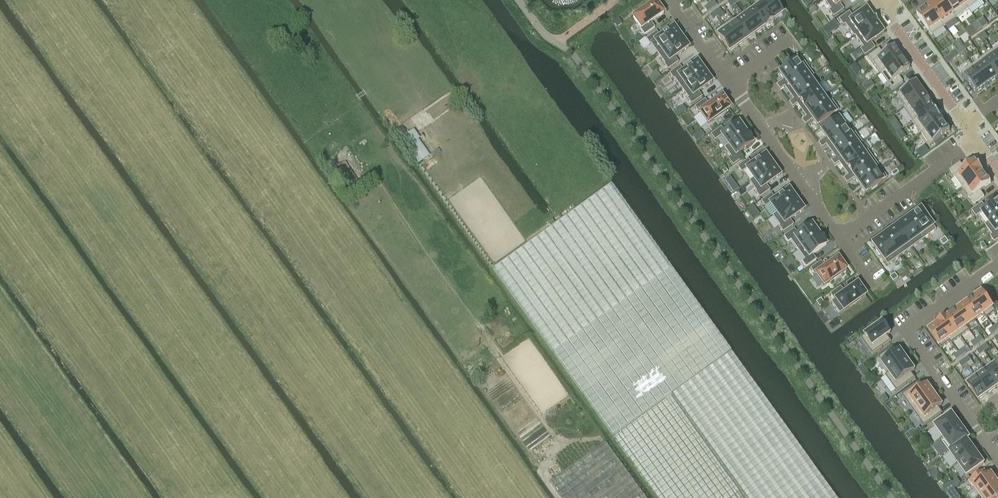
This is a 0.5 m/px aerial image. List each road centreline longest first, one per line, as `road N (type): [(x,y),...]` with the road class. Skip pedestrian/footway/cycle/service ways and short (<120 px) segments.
road 1 (residential): [(997,262),(905,330),(997,462)]
road 2 (residential): [(837,237),(727,84)]
road 3 (residential): [(976,140),(837,237)]
road 4 (residential): [(883,8),(965,124)]

